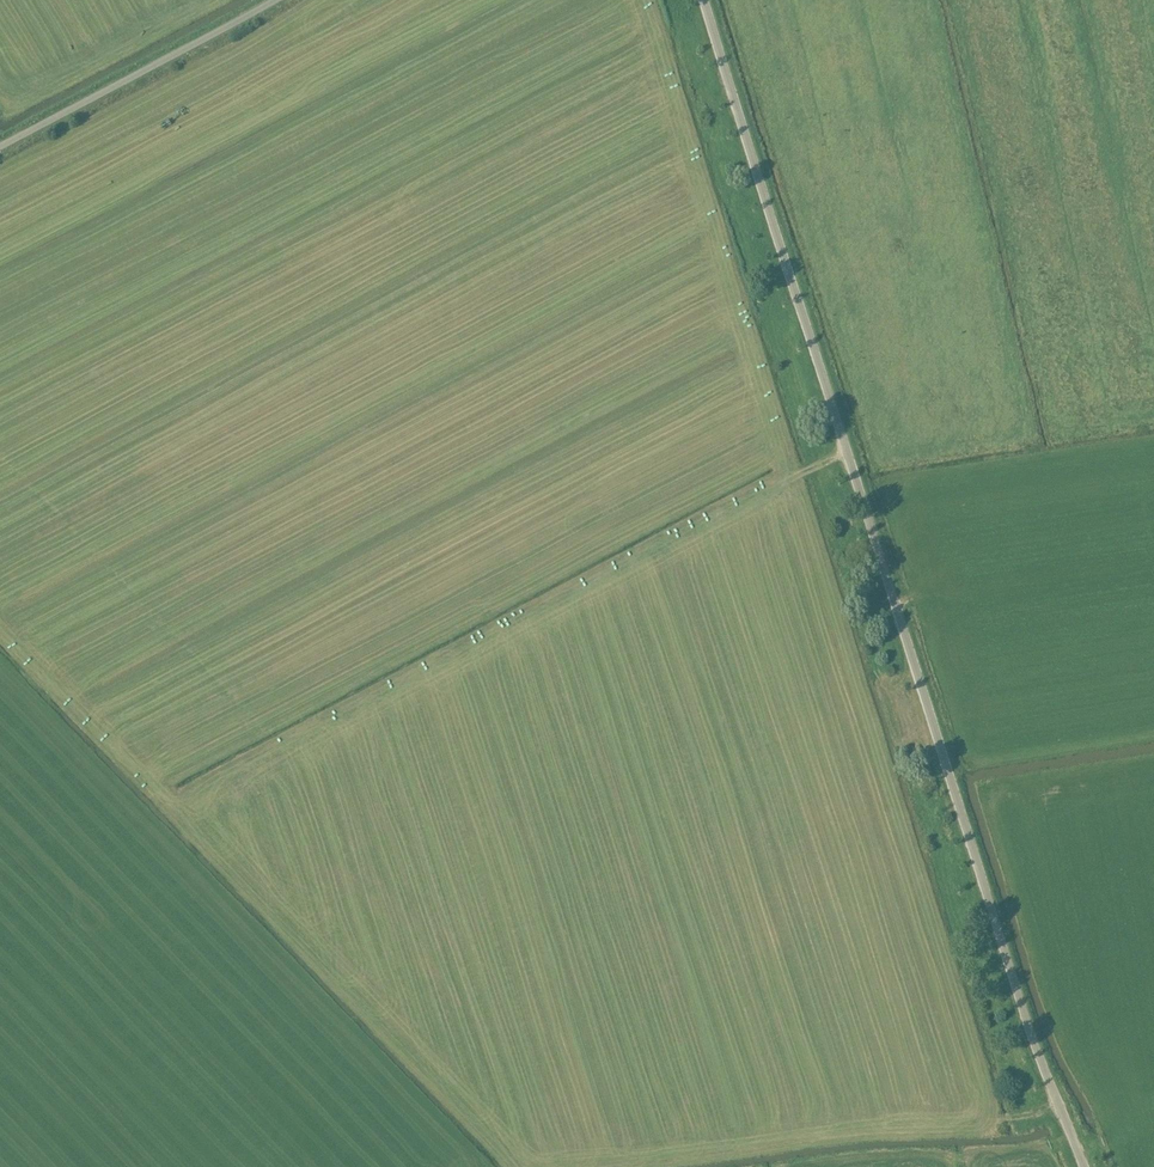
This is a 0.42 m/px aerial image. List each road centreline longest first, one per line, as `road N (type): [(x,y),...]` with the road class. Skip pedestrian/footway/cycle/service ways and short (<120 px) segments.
road 1 (unclassified): [(1085,1166),(1031,1034),(703,0)]
road 2 (unclassified): [(0,144),(262,0)]

